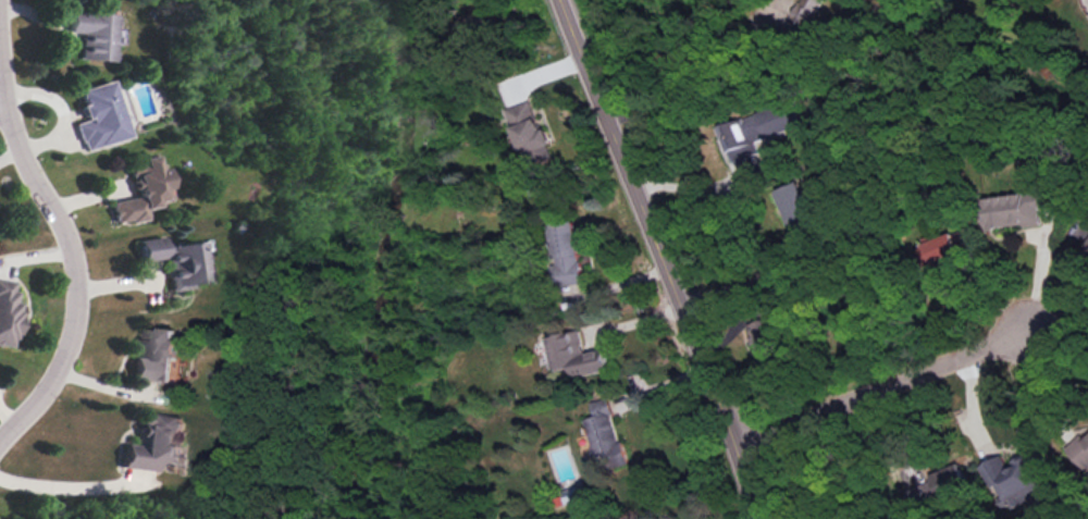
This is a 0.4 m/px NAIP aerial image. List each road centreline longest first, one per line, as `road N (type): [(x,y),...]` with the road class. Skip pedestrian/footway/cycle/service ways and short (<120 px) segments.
road 1 (tertiary): [(560,0),(730,429)]
road 2 (residential): [(0,88),(74,282),(62,362),(0,440)]
road 3 (residential): [(737,444),(1018,334)]

